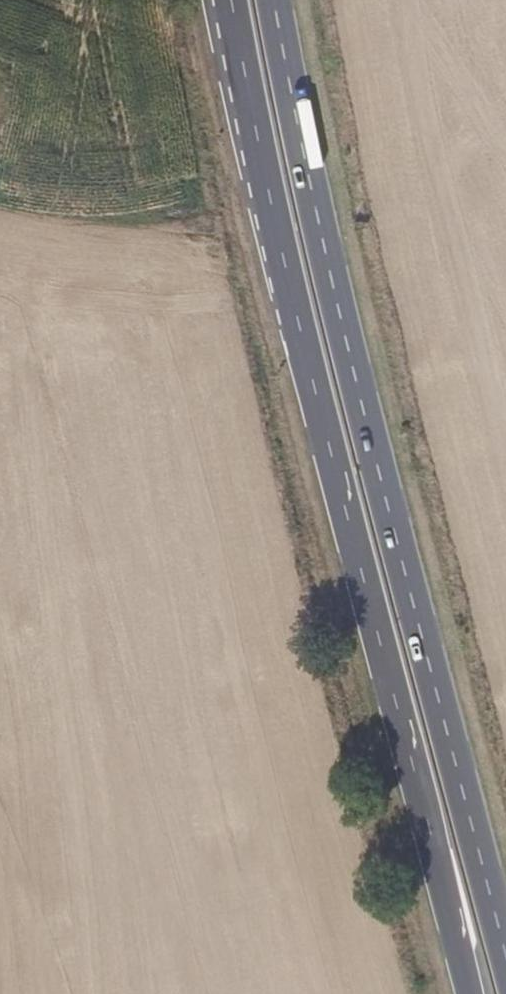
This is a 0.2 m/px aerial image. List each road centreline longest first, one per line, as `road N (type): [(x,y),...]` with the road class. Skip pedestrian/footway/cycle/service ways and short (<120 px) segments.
road 1 (primary): [(231,0),(307,354),(470,993)]
road 2 (primary): [(505,980),(325,246),(274,0)]

